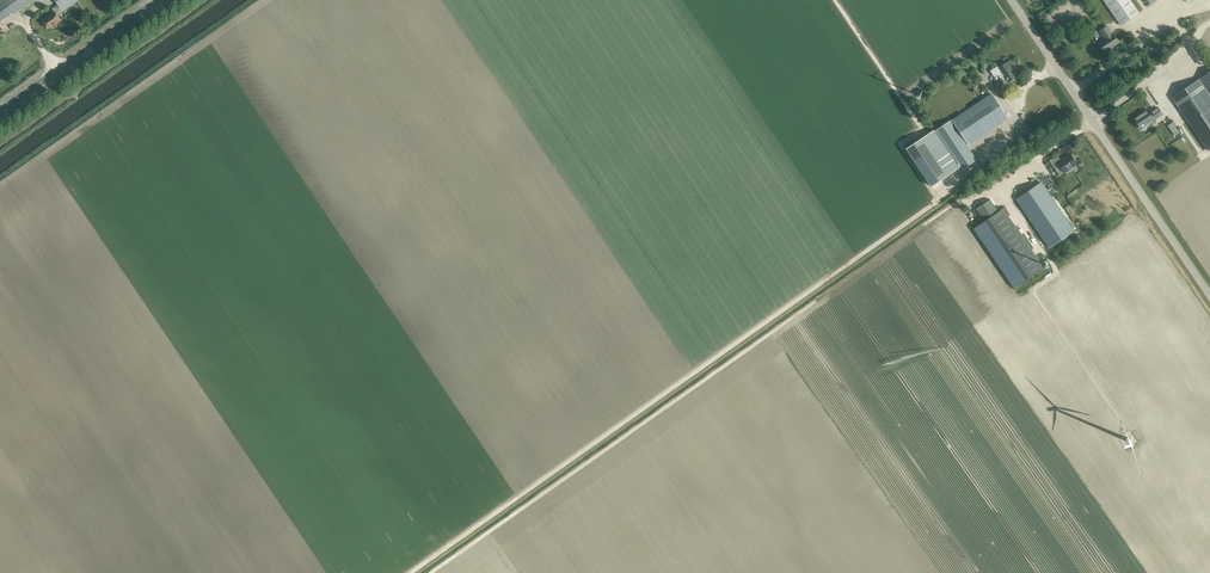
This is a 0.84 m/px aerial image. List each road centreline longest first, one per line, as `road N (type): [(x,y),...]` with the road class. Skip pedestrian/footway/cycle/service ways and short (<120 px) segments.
road 1 (tertiary): [(1209,287),(1015,0)]
road 2 (unclassified): [(0,110),(156,0)]

